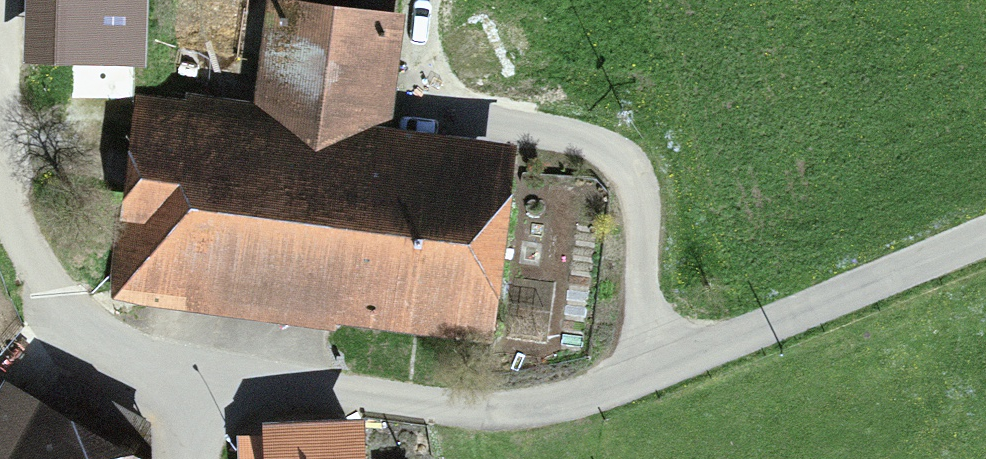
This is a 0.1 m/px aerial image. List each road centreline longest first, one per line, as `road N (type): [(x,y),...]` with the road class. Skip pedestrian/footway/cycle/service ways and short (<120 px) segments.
road 1 (unclassified): [(985,247),(567,410),(420,410),(231,393)]
road 2 (track): [(646,382),(642,252),(621,174),(500,132),(425,121)]
road 3 (unclassified): [(231,393),(102,356),(0,196)]
road 4 (unclassified): [(5,0),(9,110),(0,131)]

